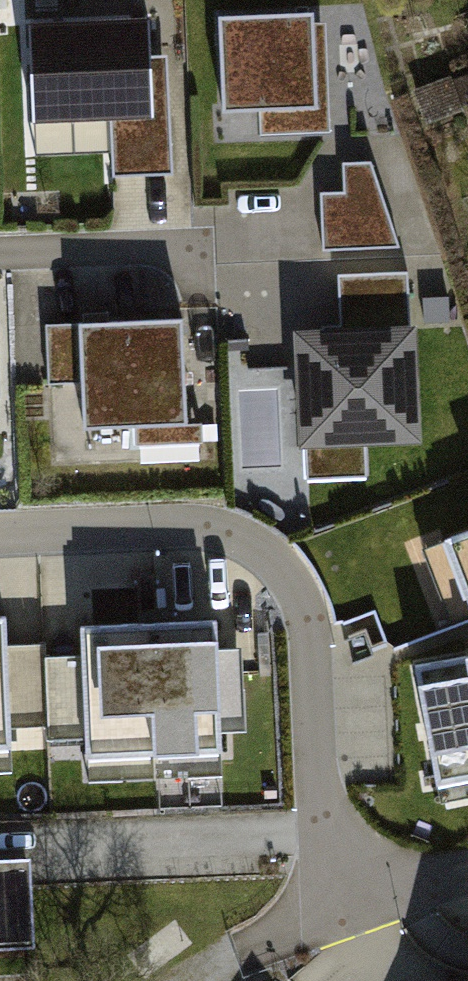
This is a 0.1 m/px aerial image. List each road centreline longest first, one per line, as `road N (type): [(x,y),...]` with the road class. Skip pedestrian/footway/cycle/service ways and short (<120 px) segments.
road 1 (residential): [(0,534),(165,530),(264,564),(306,619),(327,829),(384,878)]
road 2 (residential): [(0,256),(294,246)]

